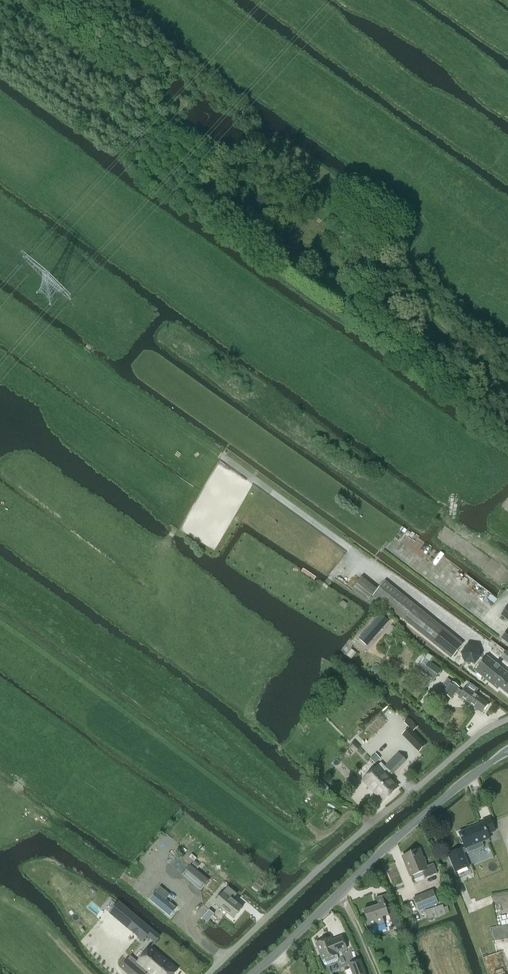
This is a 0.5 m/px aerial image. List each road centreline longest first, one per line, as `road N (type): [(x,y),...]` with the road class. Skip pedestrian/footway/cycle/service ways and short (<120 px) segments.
road 1 (unclassified): [(507,721),(456,753),(206,973)]
road 2 (unclassified): [(252,973),(452,789),(507,748)]

